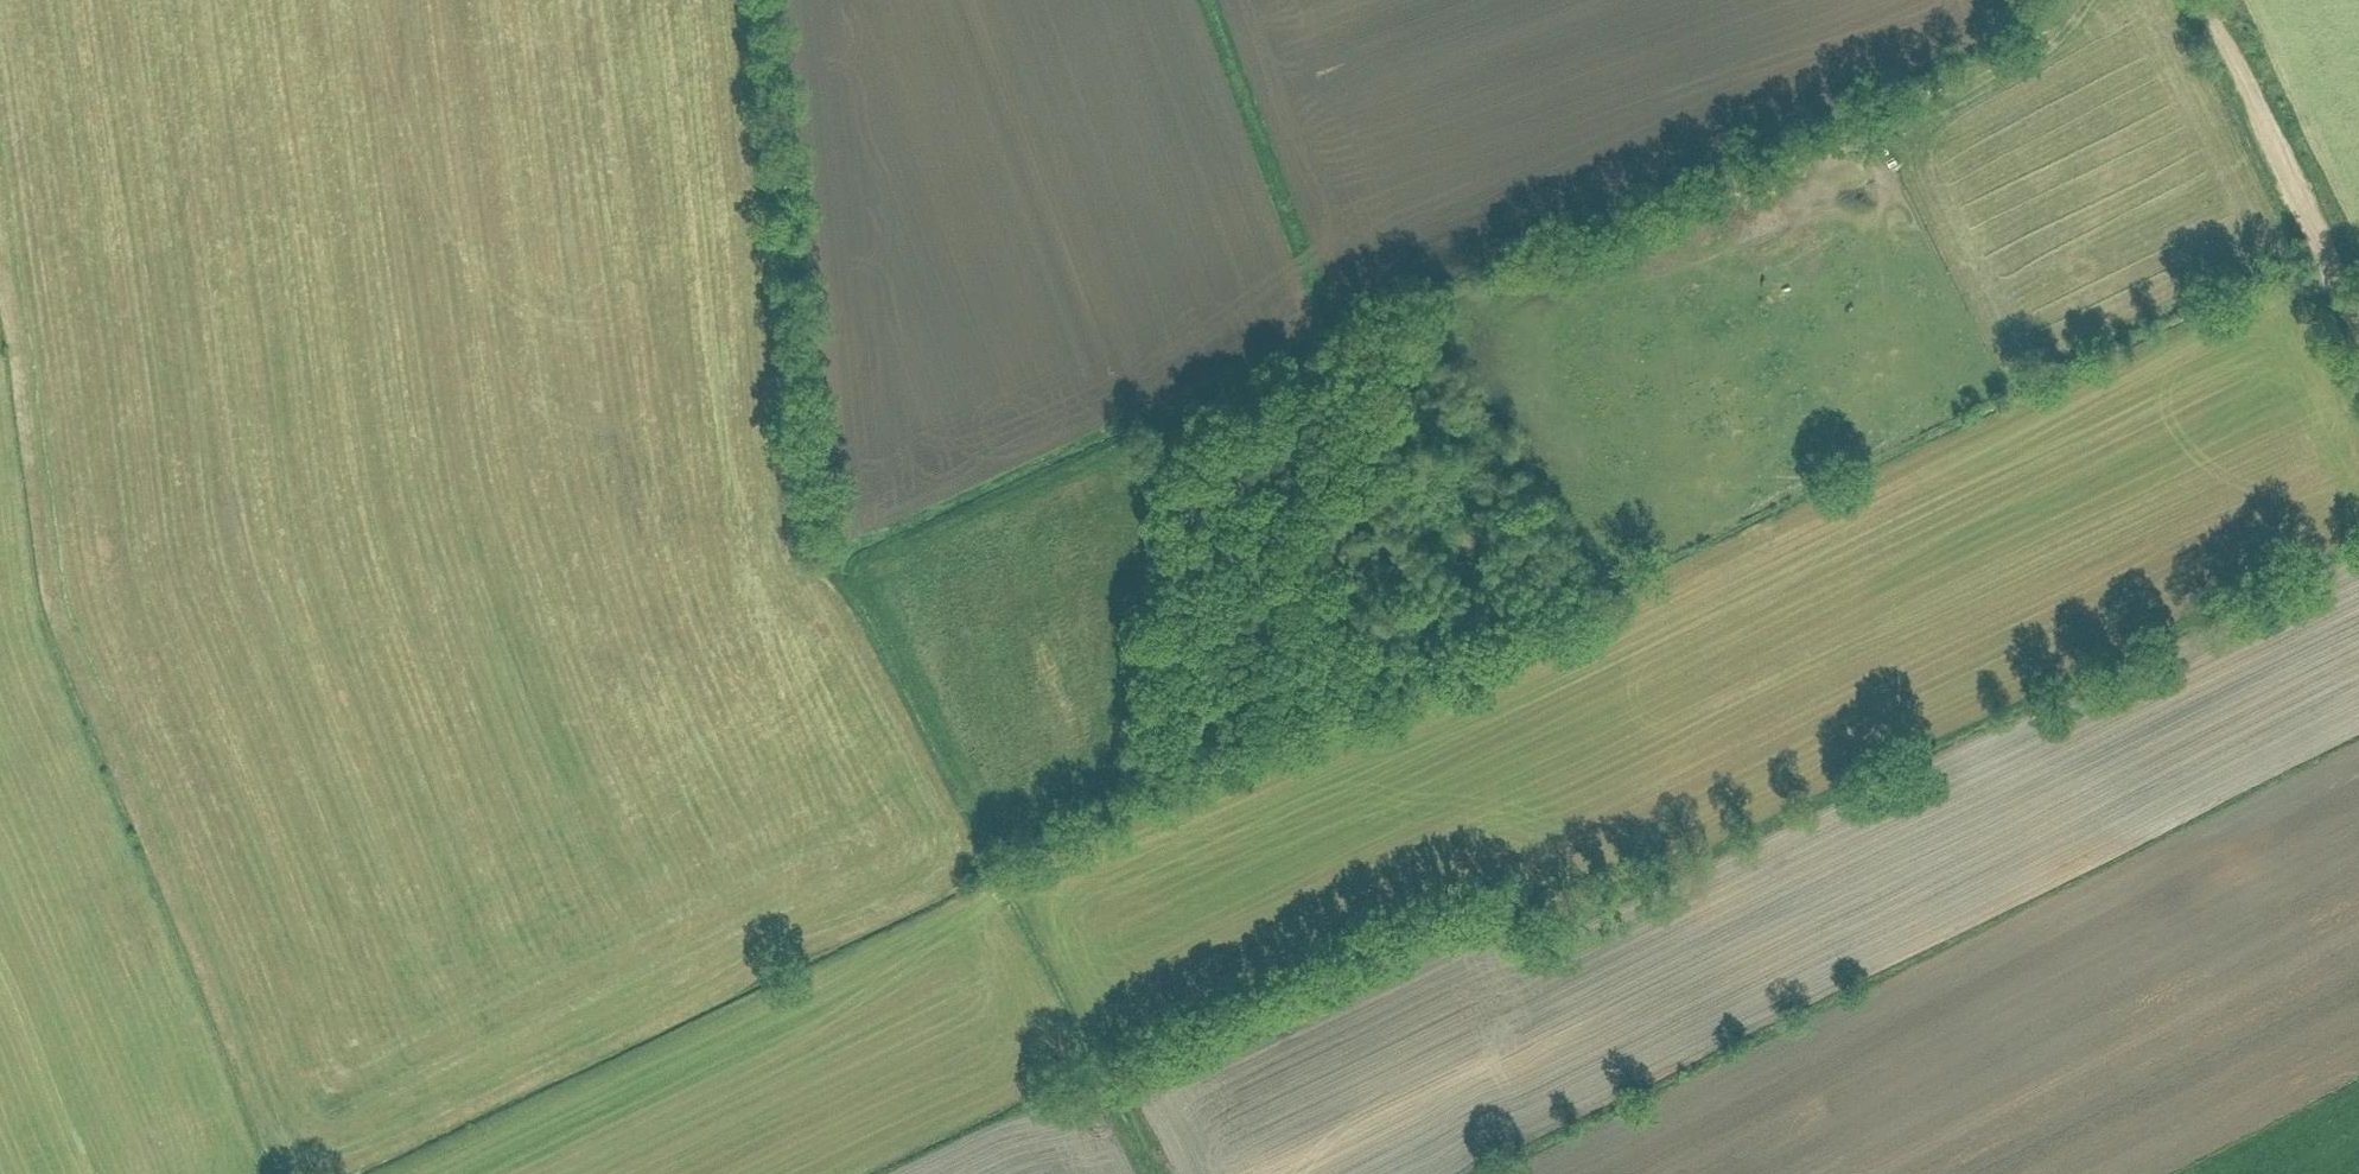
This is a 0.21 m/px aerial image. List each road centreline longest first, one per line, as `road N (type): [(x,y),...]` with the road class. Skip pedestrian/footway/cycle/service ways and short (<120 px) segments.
road 1 (track): [(2358,314),(2207,0)]

